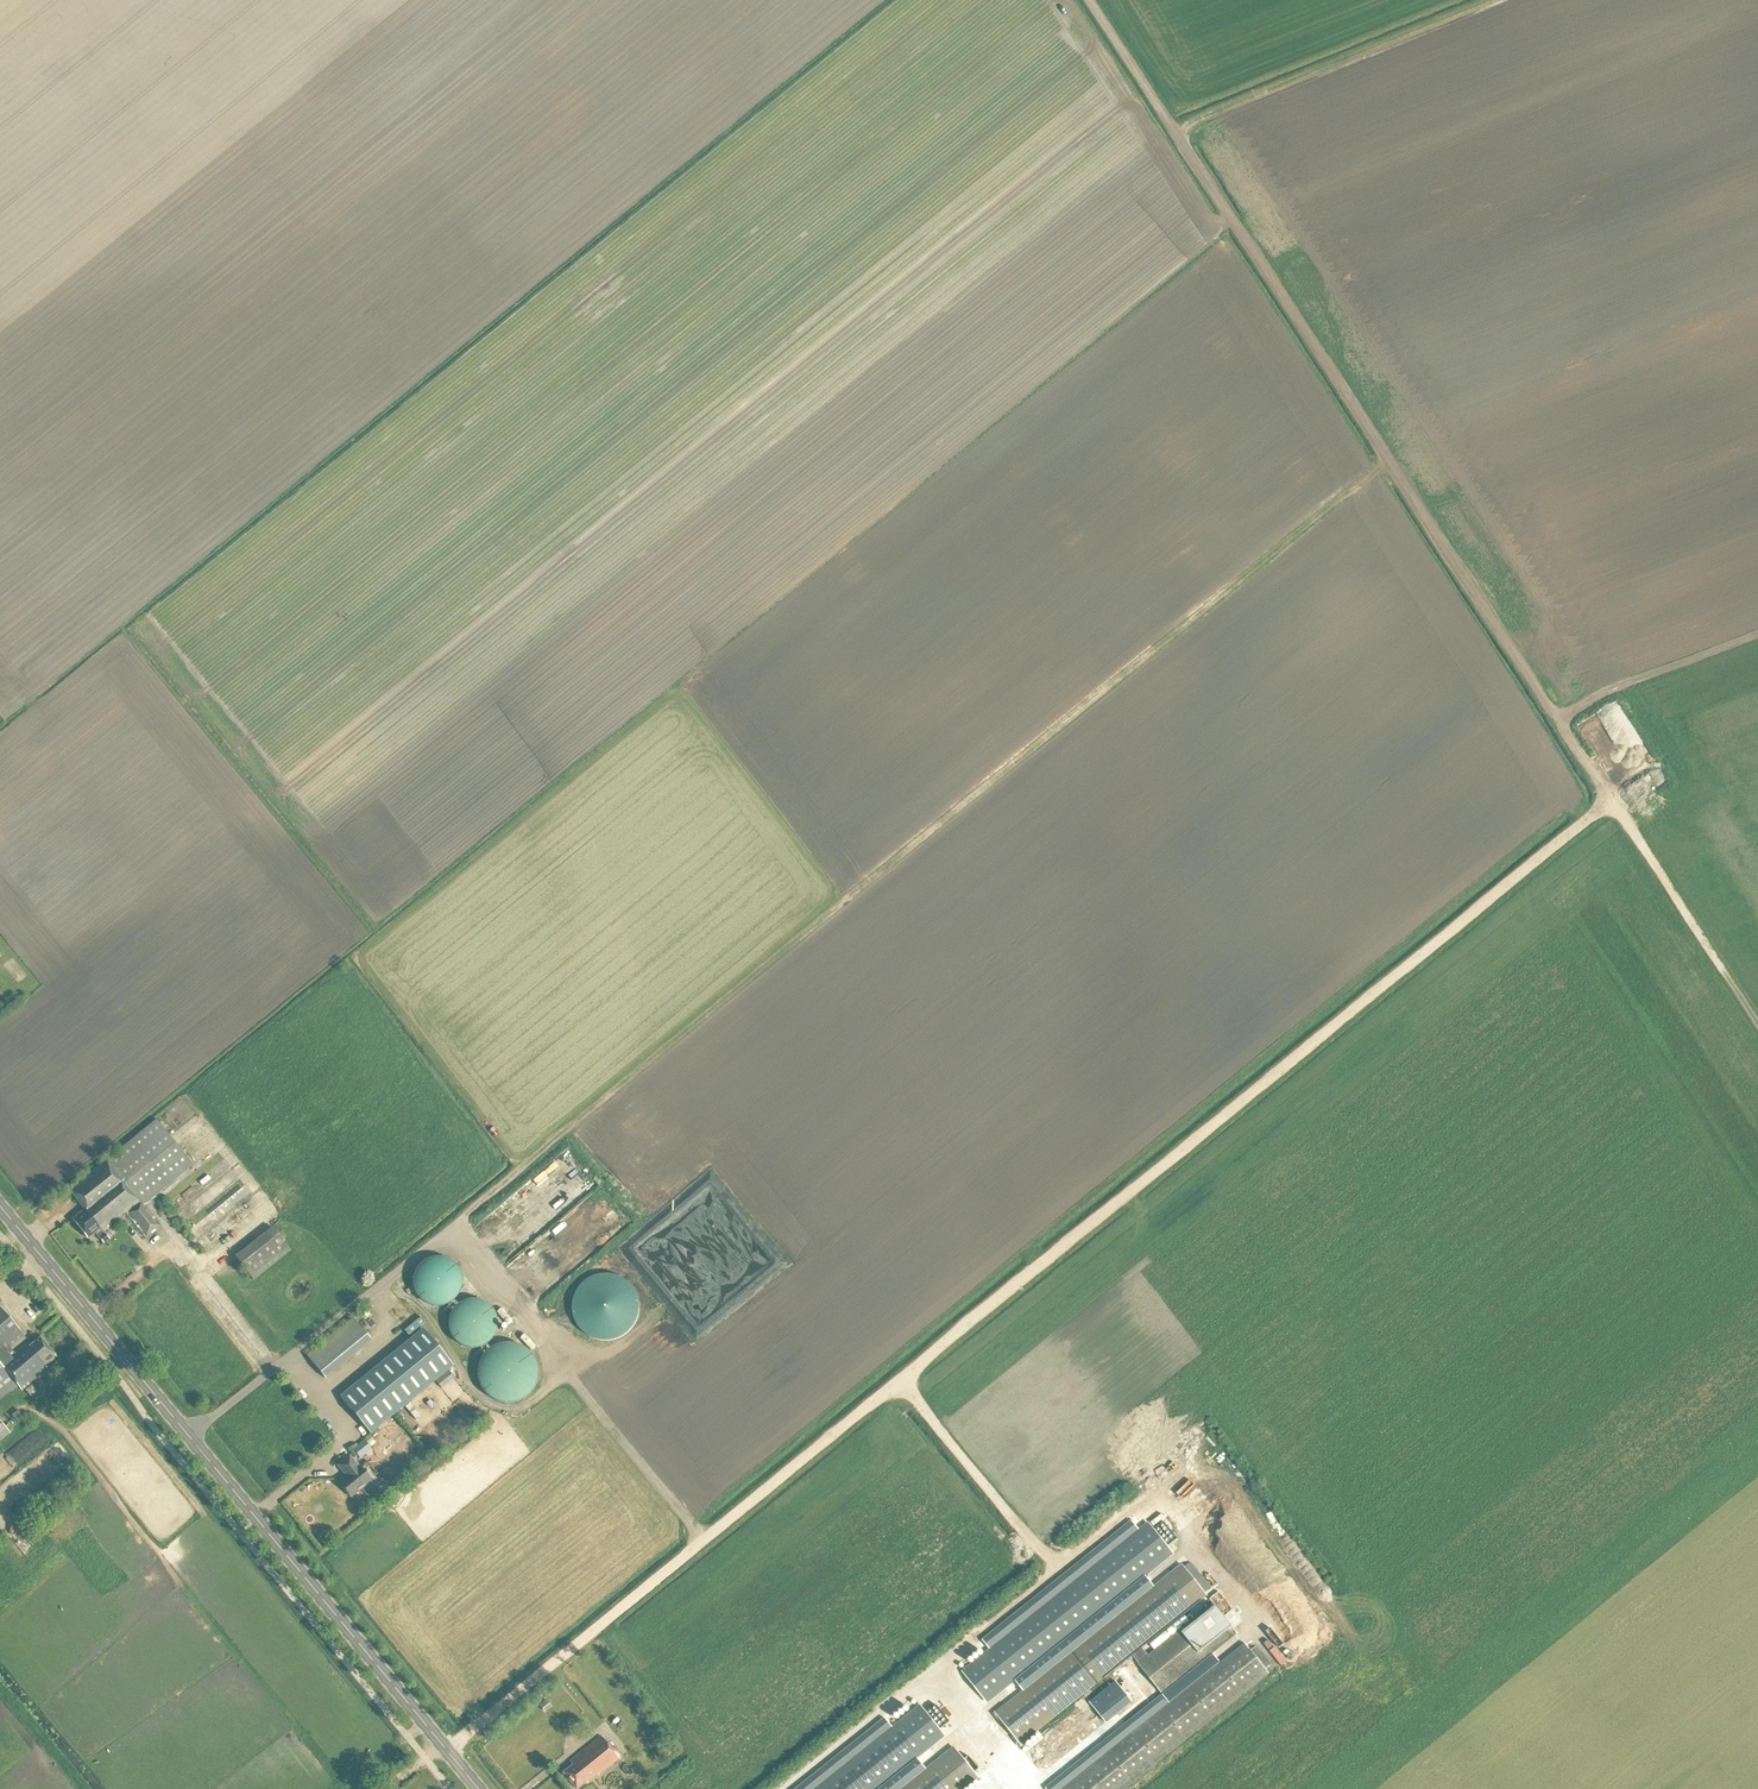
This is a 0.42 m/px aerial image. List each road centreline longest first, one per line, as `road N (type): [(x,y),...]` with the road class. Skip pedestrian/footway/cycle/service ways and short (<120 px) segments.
road 1 (track): [(384,1788),(463,1737),(1610,800)]
road 2 (track): [(466,1215),(1387,459)]
road 3 (track): [(1089,0),(1610,800)]
road 4 (secondary): [(478,1788),(0,1206)]
road 5 (track): [(1174,130),(1495,0)]
road 6 (track): [(1610,800),(1757,1025)]
road 7 (track): [(1045,1553),(901,1381)]
road 8 (track): [(704,1540),(571,1376)]

